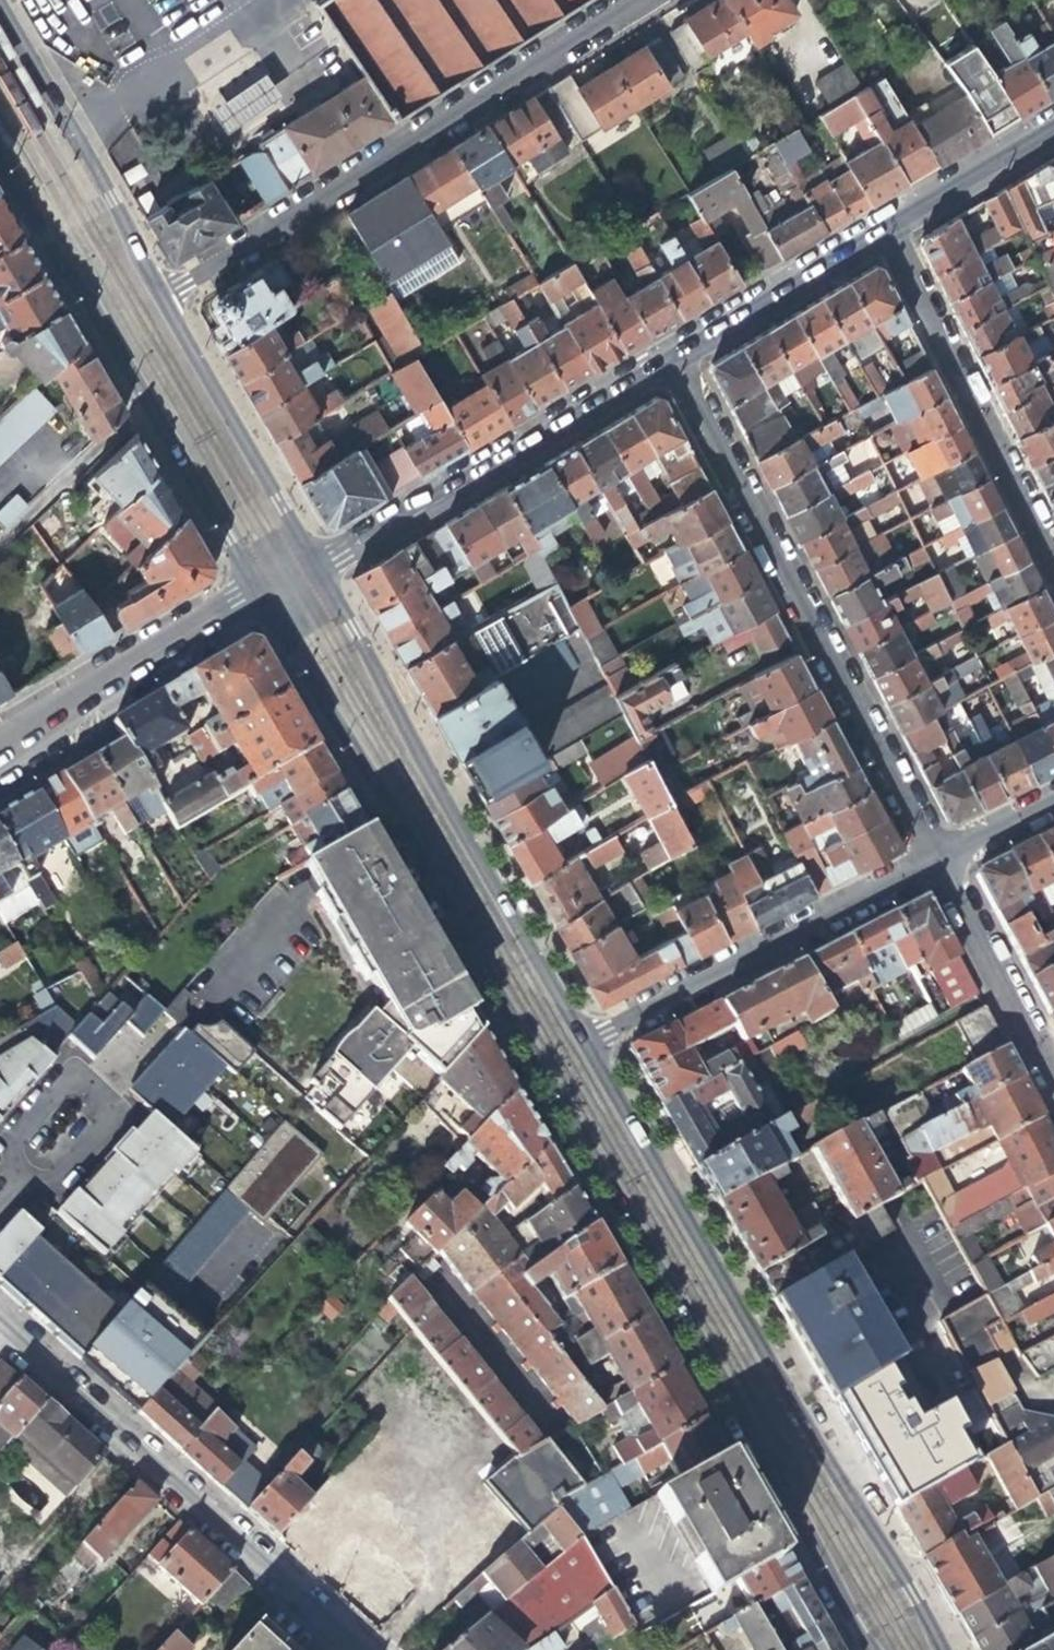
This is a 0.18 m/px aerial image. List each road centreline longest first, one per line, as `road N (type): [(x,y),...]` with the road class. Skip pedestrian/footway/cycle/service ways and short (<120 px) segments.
road 1 (secondary): [(257,595),(746,1428),(867,1649)]
road 2 (secondary): [(937,1649),(589,1040)]
road 3 (residential): [(671,364),(934,863)]
road 4 (secondary): [(589,1040),(481,873),(314,564)]
road 5 (residential): [(618,0),(160,291)]
road 6 (secondary): [(0,160),(257,595)]
road 7 (residential): [(356,1649),(0,1329)]
road 8 (residential): [(671,364),(314,564)]
road 9 (residential): [(589,1040),(934,863)]
road 10 (residential): [(885,239),(1053,568)]
road 11 (secondary): [(160,291),(0,4)]
road 12 (secondary): [(314,564),(160,291)]
road 13 (residential): [(257,595),(0,749)]
road 14 (residential): [(1053,1088),(934,863)]
road 15 (residential): [(885,239),(671,364)]
road 16 (residential): [(1053,136),(885,239)]
road 17 (residential): [(934,863),(1053,800)]

